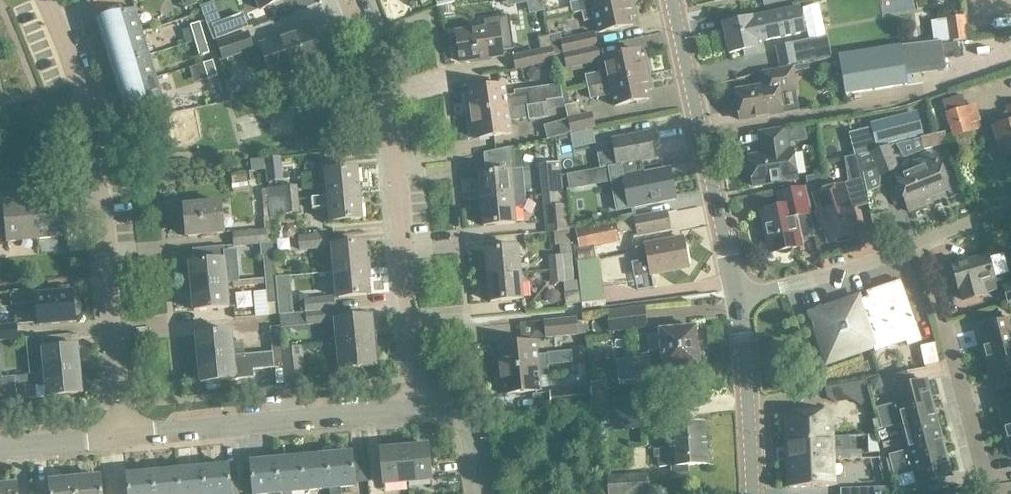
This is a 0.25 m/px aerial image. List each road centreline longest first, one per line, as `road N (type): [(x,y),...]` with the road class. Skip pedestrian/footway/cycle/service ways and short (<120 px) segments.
road 1 (residential): [(120,438),(93,152),(73,70),(40,0)]
road 2 (residential): [(421,408),(388,125),(349,0)]
road 3 (residential): [(421,408),(120,438)]
road 4 (secondary): [(734,294),(672,0)]
road 5 (residential): [(734,294),(920,244),(1010,206)]
road 6 (secondary): [(752,493),(734,294)]
road 7 (residential): [(987,493),(944,333)]
road 8 (residential): [(120,438),(0,450)]
road 9 (residential): [(482,493),(467,426),(451,413),(421,408)]

